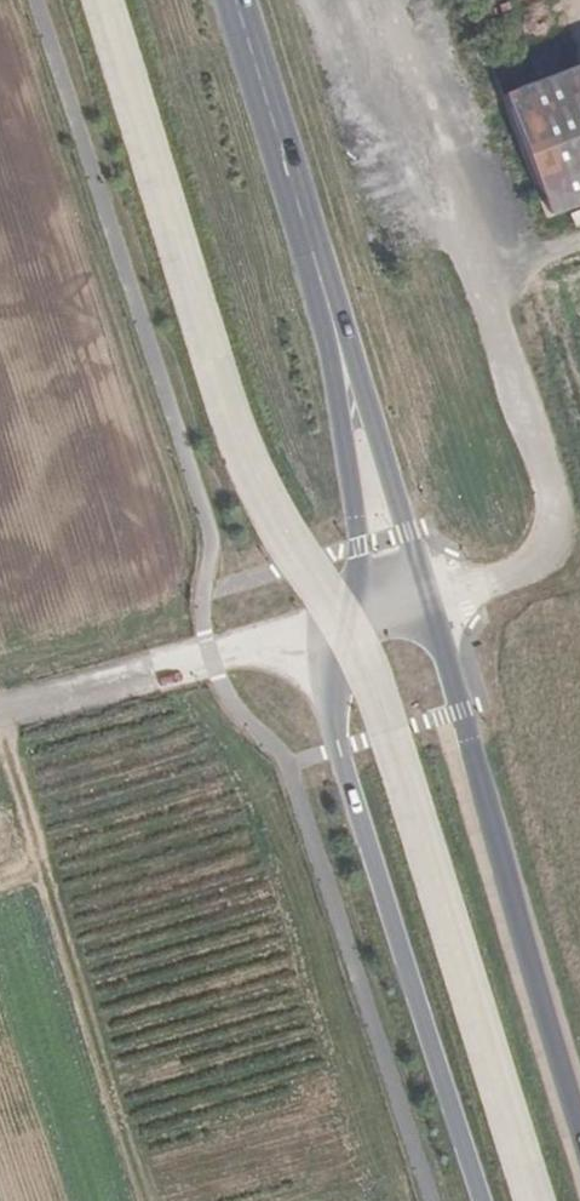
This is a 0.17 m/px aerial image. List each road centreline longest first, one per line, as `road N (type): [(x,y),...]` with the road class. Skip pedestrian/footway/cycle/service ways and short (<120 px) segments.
road 1 (primary): [(330,307),(360,547),(335,695),(340,749),(484,1200)]
road 2 (primary): [(579,1127),(408,532),(330,307)]
road 3 (primary): [(330,307),(236,0)]
road 4 (track): [(469,238),(389,0)]

